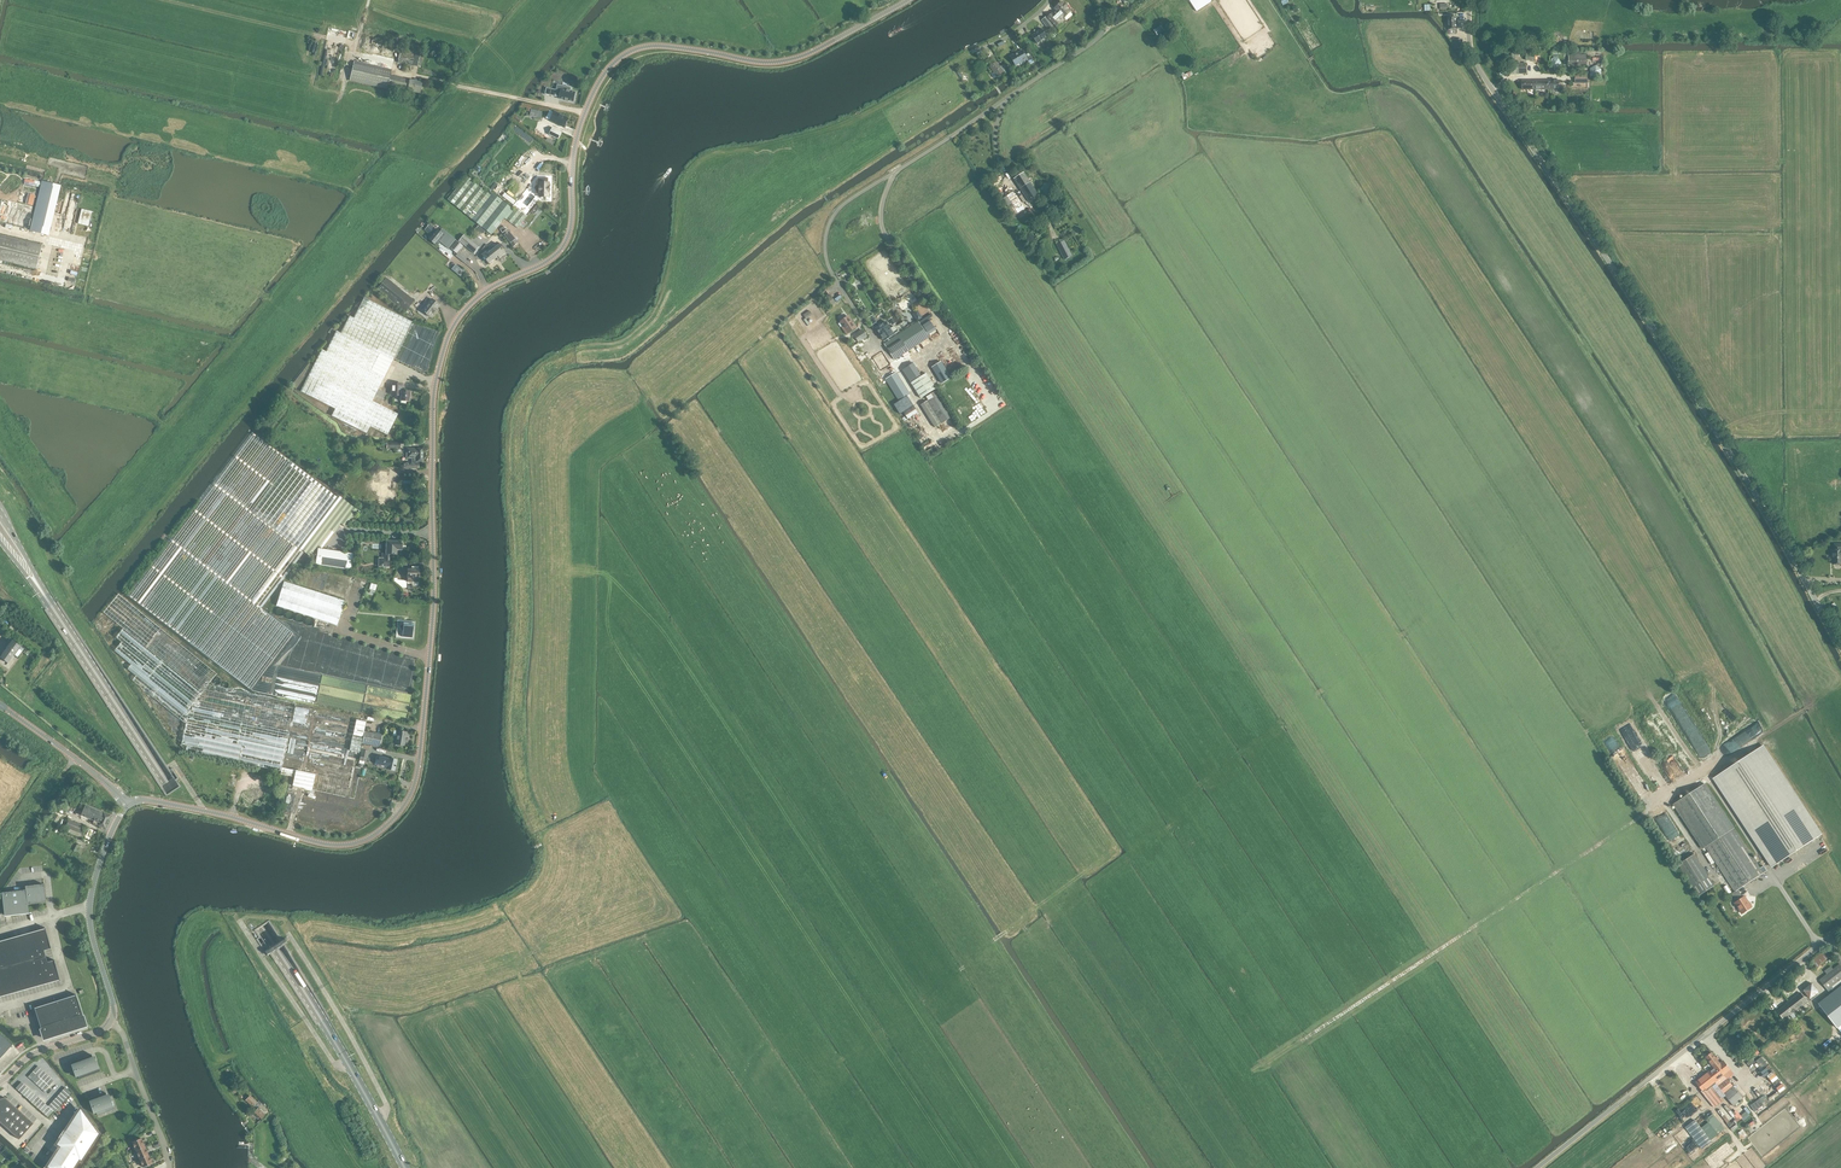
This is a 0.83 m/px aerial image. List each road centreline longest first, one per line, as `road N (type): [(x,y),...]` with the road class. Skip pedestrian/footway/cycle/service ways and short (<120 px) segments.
road 1 (tertiary): [(908,0),(791,61),(643,48),(623,55),(601,80),(577,146),(574,221),(564,247),(488,290),(447,339),(434,389),(434,599),(418,782),(386,826),(343,846),(151,800),(127,805)]
road 2 (unclassified): [(1840,647),(1759,498),(1474,61),(1468,0)]
road 3 (track): [(0,228),(316,308),(512,97)]
road 4 (primary): [(45,596),(261,928)]
road 5 (unclassified): [(1536,1167),(1840,930)]
road 6 (primary): [(405,1167),(261,928)]
road 7 (tertiary): [(114,1022),(89,909),(127,805)]
road 8 (track): [(356,44),(166,0)]
road 9 (unclassified): [(982,116),(1107,32),(1097,0)]
road 10 (unclassified): [(127,805),(0,704)]
road 11 (unclassified): [(114,1022),(171,1167)]
road 12 (tertiary): [(114,1022),(35,1053),(0,1083)]
road 13 (track): [(0,863),(75,759)]
road 14 (track): [(1718,434),(1750,417),(1840,411)]
road 15 (track): [(506,95),(586,0)]

